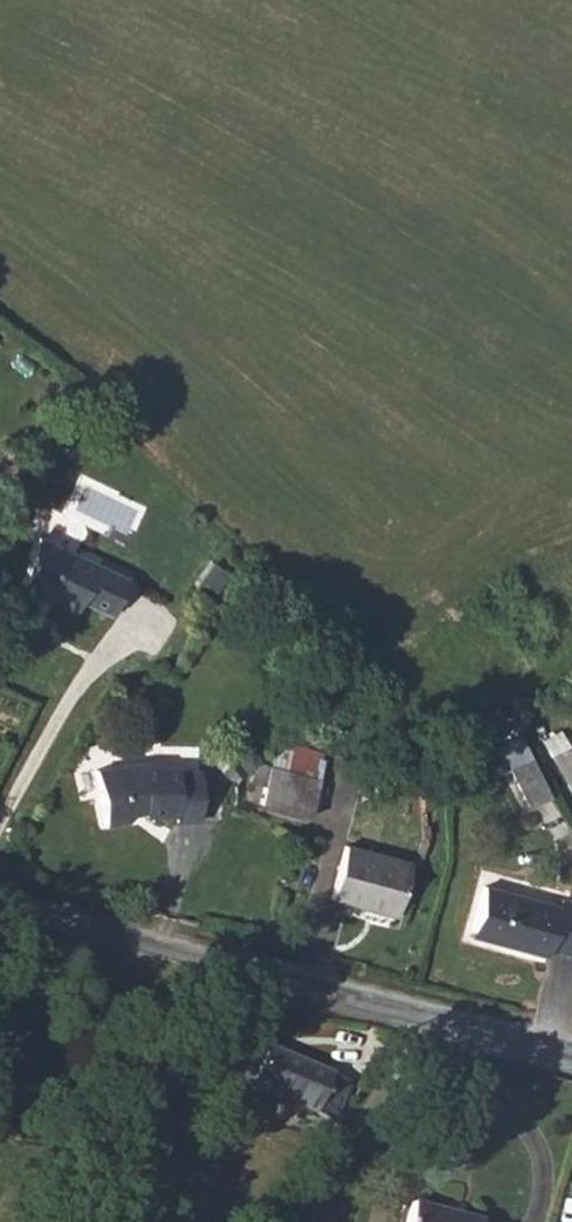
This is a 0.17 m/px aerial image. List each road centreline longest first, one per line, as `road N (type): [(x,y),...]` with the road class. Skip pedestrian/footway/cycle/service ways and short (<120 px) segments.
road 1 (residential): [(571,1057),(0,907)]
road 2 (track): [(433,1024),(284,1221)]

